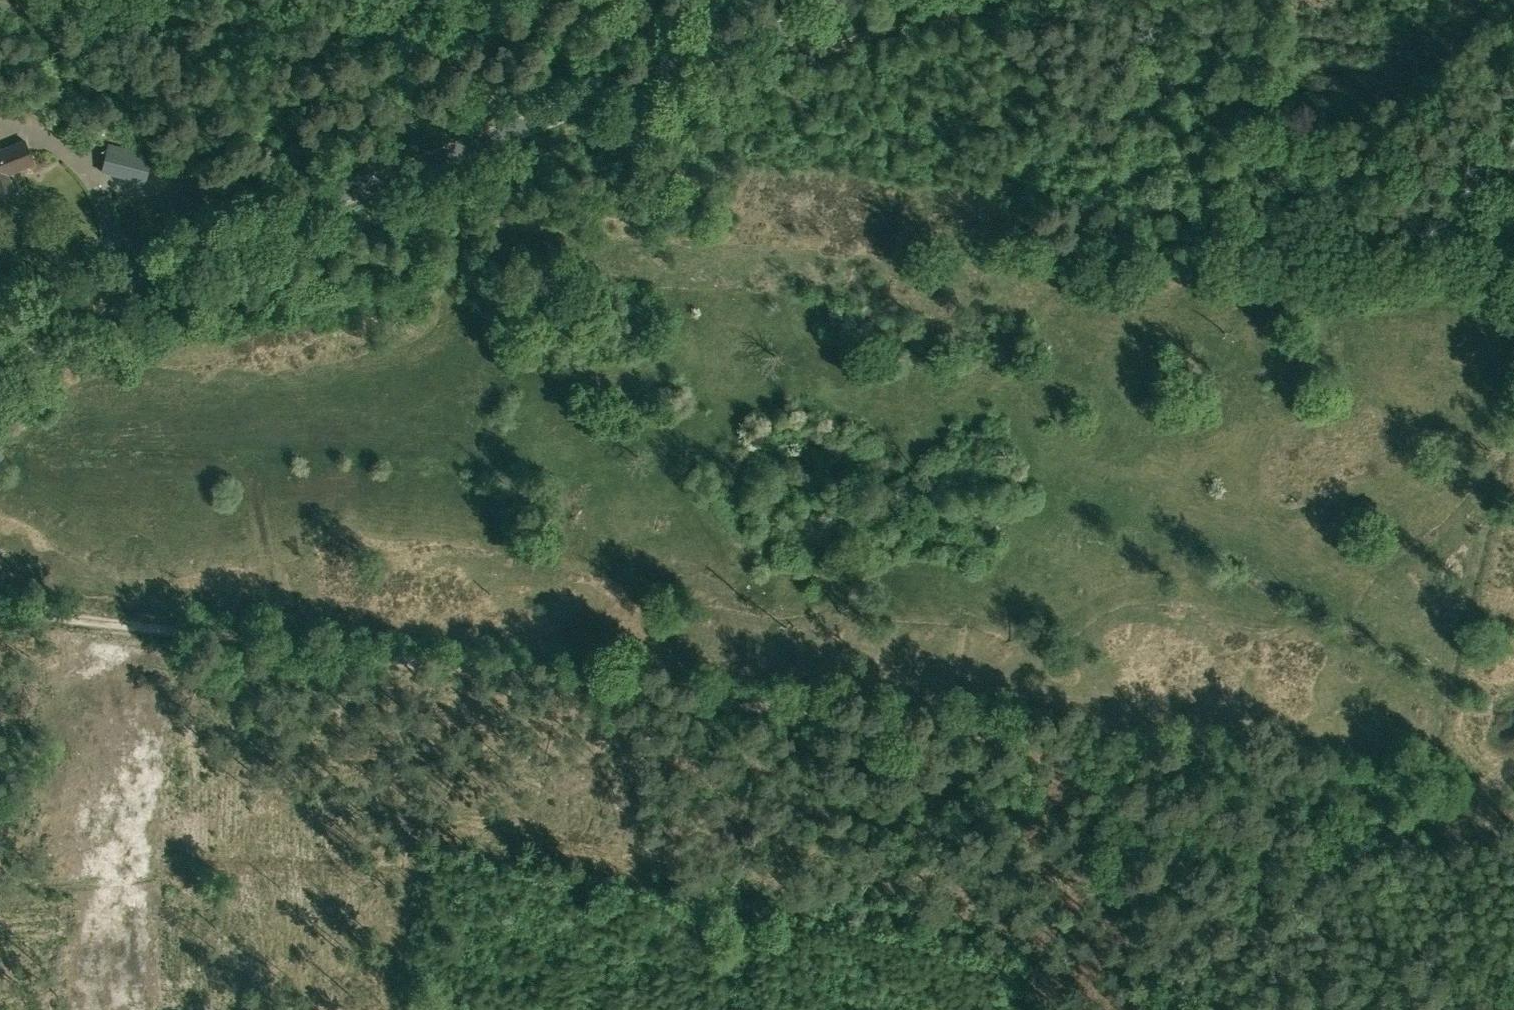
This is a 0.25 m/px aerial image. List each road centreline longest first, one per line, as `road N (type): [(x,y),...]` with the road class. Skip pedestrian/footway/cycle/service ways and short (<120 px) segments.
road 1 (tertiary): [(0,344),(178,259),(854,0)]

